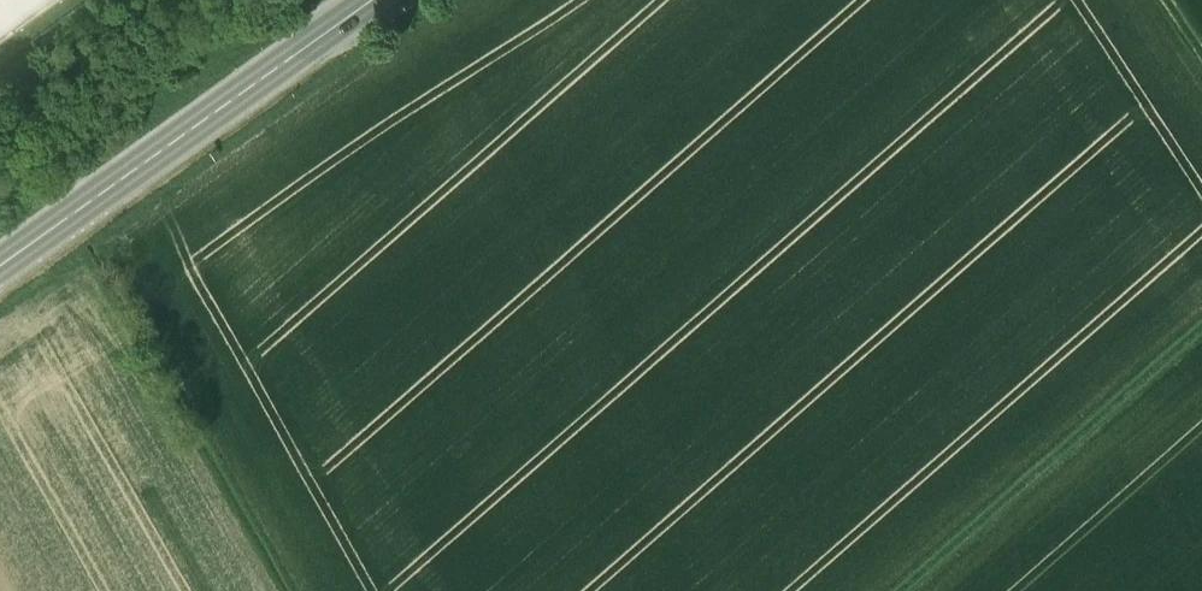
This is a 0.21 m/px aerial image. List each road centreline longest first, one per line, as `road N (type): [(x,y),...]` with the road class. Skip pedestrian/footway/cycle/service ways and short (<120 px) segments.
road 1 (secondary): [(370,0),(0,264)]
road 2 (track): [(1201,323),(898,590)]

